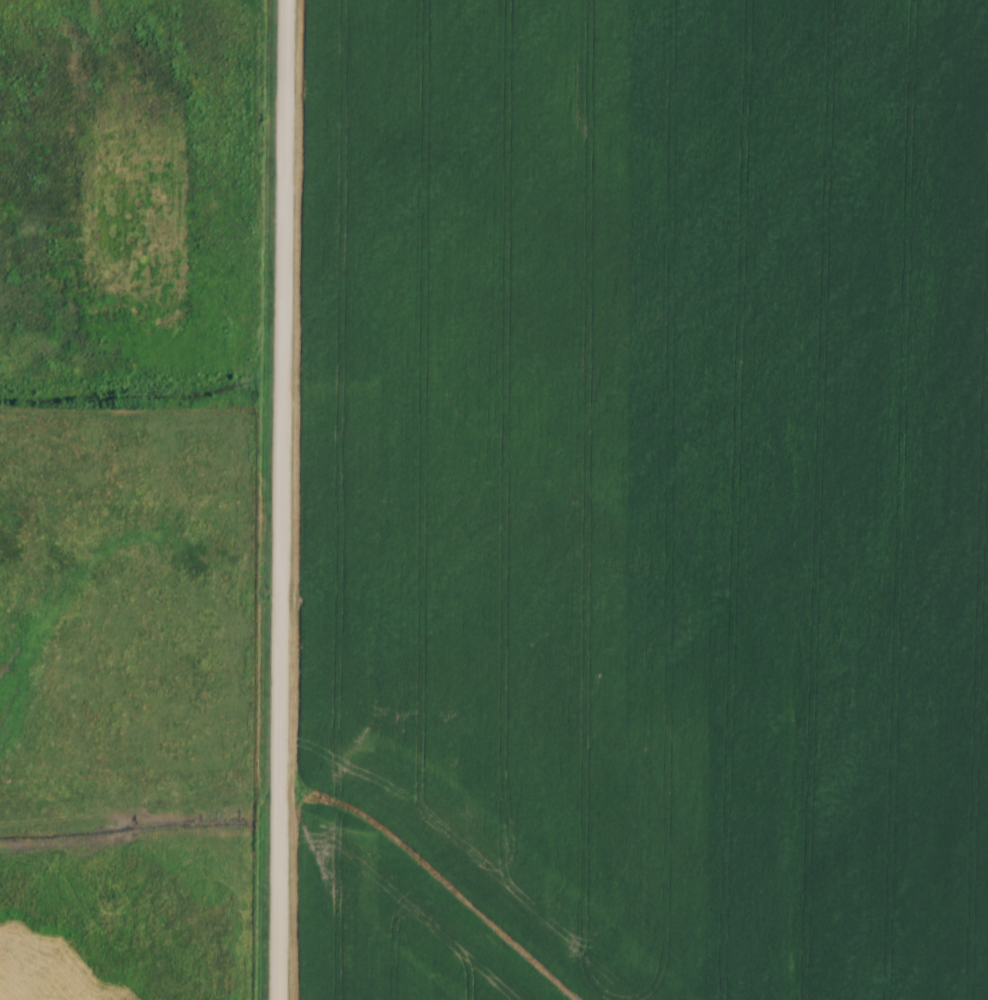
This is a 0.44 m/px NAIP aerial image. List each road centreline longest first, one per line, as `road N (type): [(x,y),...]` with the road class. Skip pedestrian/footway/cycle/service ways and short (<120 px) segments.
road 1 (tertiary): [(280,999),(286,0)]

